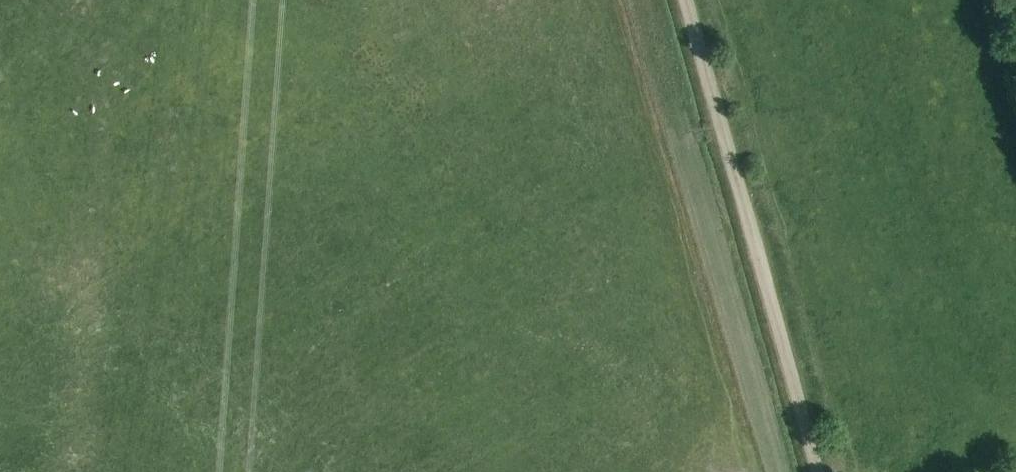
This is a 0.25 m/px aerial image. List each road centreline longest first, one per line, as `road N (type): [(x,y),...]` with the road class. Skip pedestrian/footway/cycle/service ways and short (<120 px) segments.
road 1 (track): [(686,0),(822,471)]

